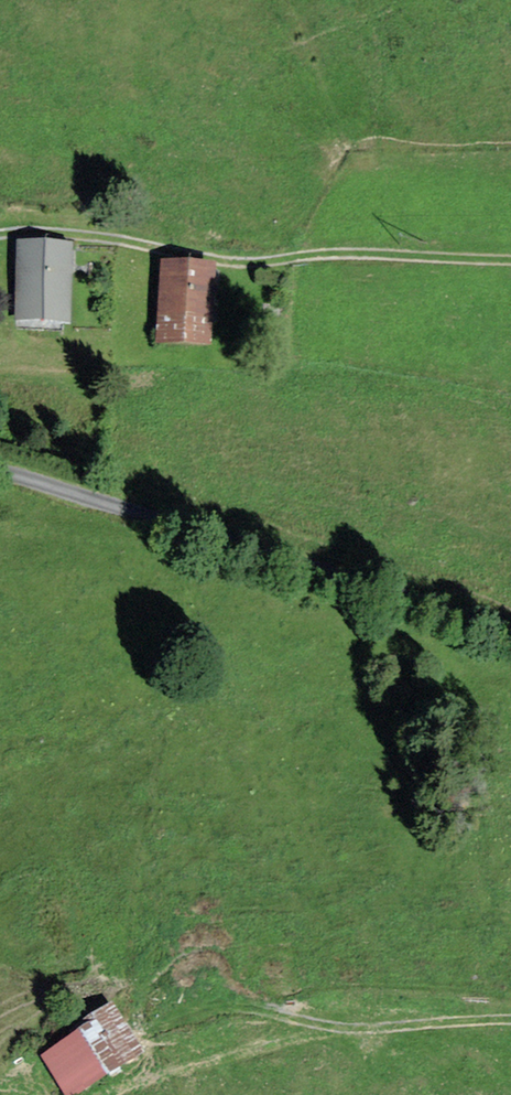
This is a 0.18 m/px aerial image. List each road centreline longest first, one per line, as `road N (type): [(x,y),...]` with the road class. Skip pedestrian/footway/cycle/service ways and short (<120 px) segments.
road 1 (unclassified): [(510,633),(0,470)]
road 2 (track): [(0,231),(69,231),(236,255),(510,257)]
road 3 (track): [(182,1012),(227,1003),(341,1024),(510,1016)]

